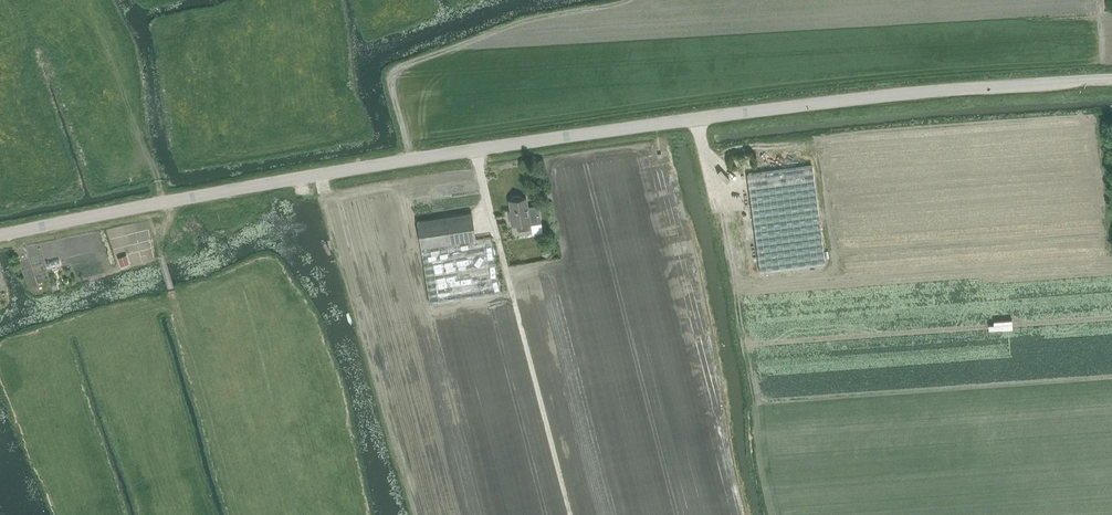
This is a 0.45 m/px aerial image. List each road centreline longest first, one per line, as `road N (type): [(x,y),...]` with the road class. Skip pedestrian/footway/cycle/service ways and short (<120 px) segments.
road 1 (unclassified): [(1111,79),(892,95),(595,132),(0,236)]

